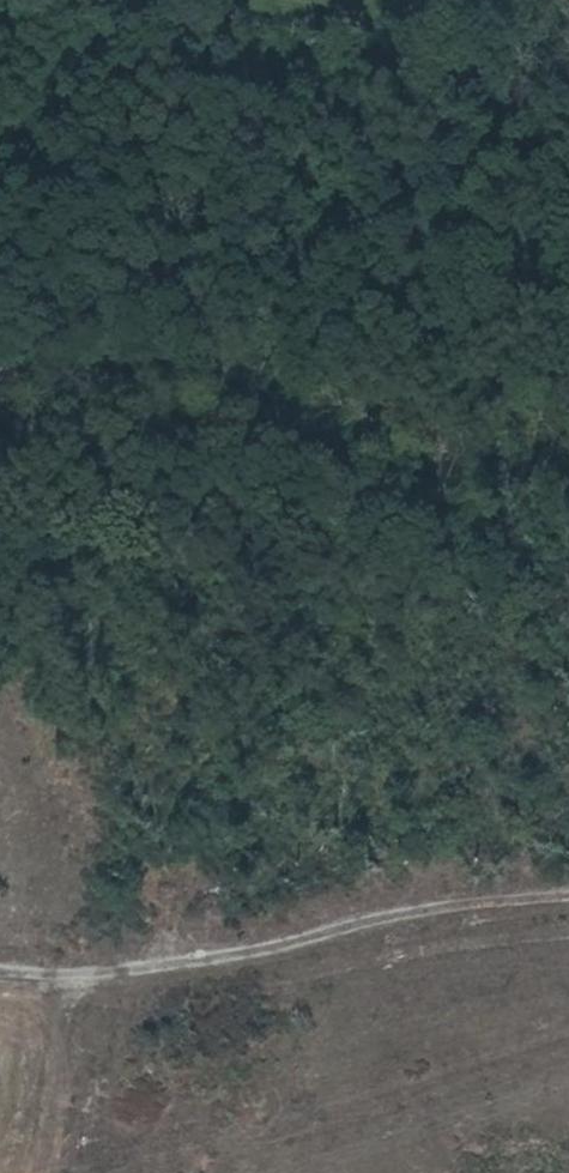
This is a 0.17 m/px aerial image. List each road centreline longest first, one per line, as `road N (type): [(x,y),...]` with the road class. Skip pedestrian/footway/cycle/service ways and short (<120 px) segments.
road 1 (track): [(0,971),(121,972),(275,948),(374,918),(568,892)]

